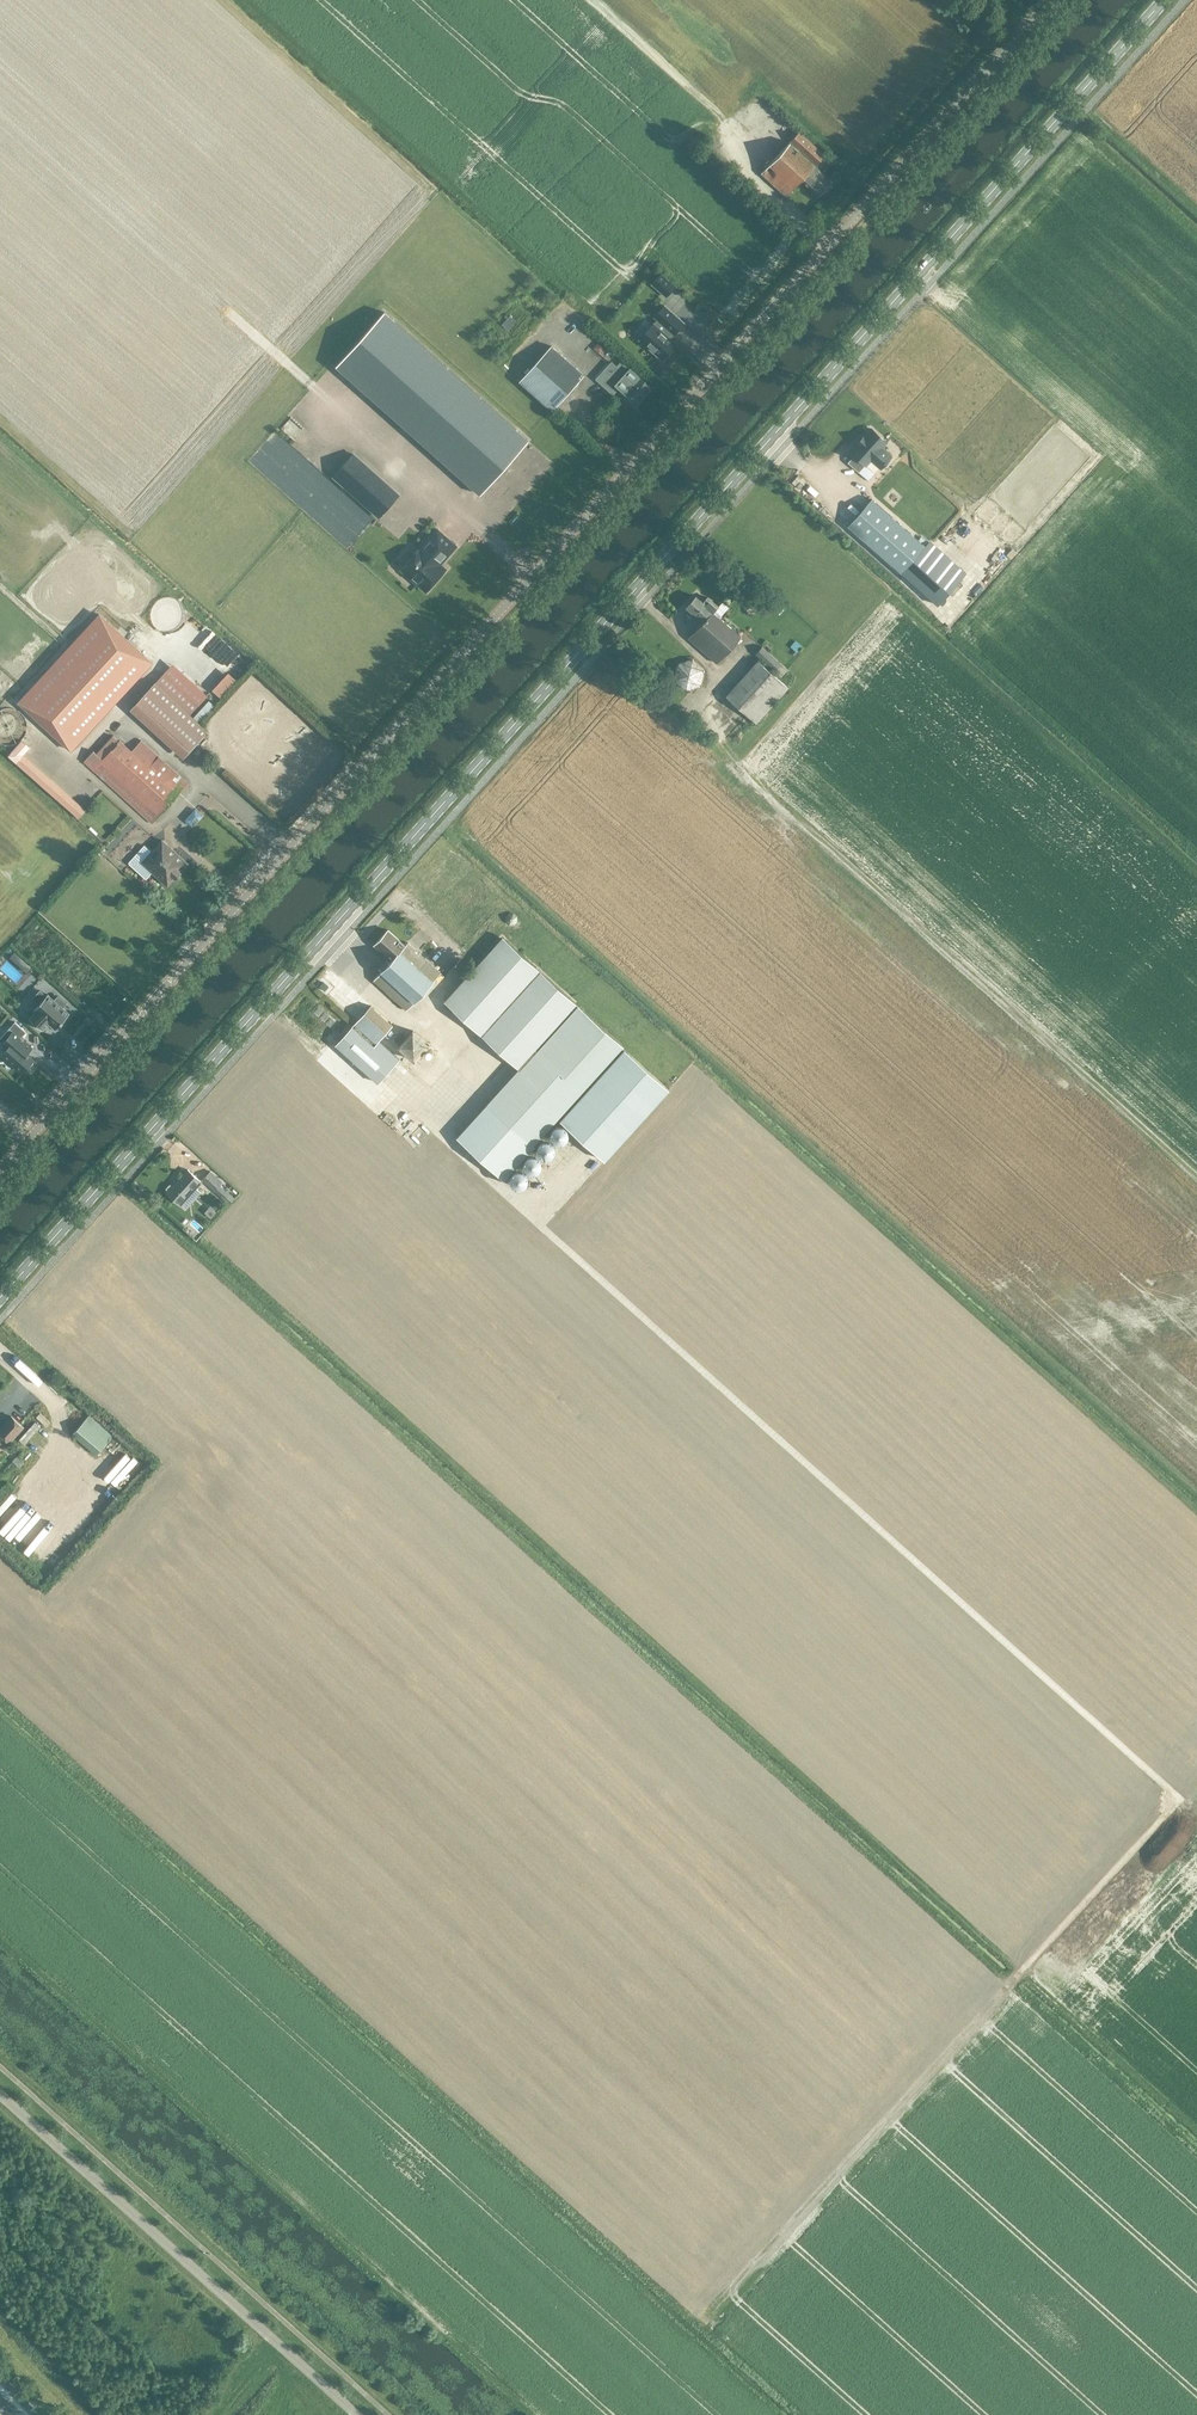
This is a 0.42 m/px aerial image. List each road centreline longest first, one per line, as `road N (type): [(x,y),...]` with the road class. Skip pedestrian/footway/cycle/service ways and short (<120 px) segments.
road 1 (secondary): [(0,1303),(1167,0)]
road 2 (tertiary): [(0,1174),(1051,0)]
road 3 (unclassified): [(356,2414),(0,2095)]

